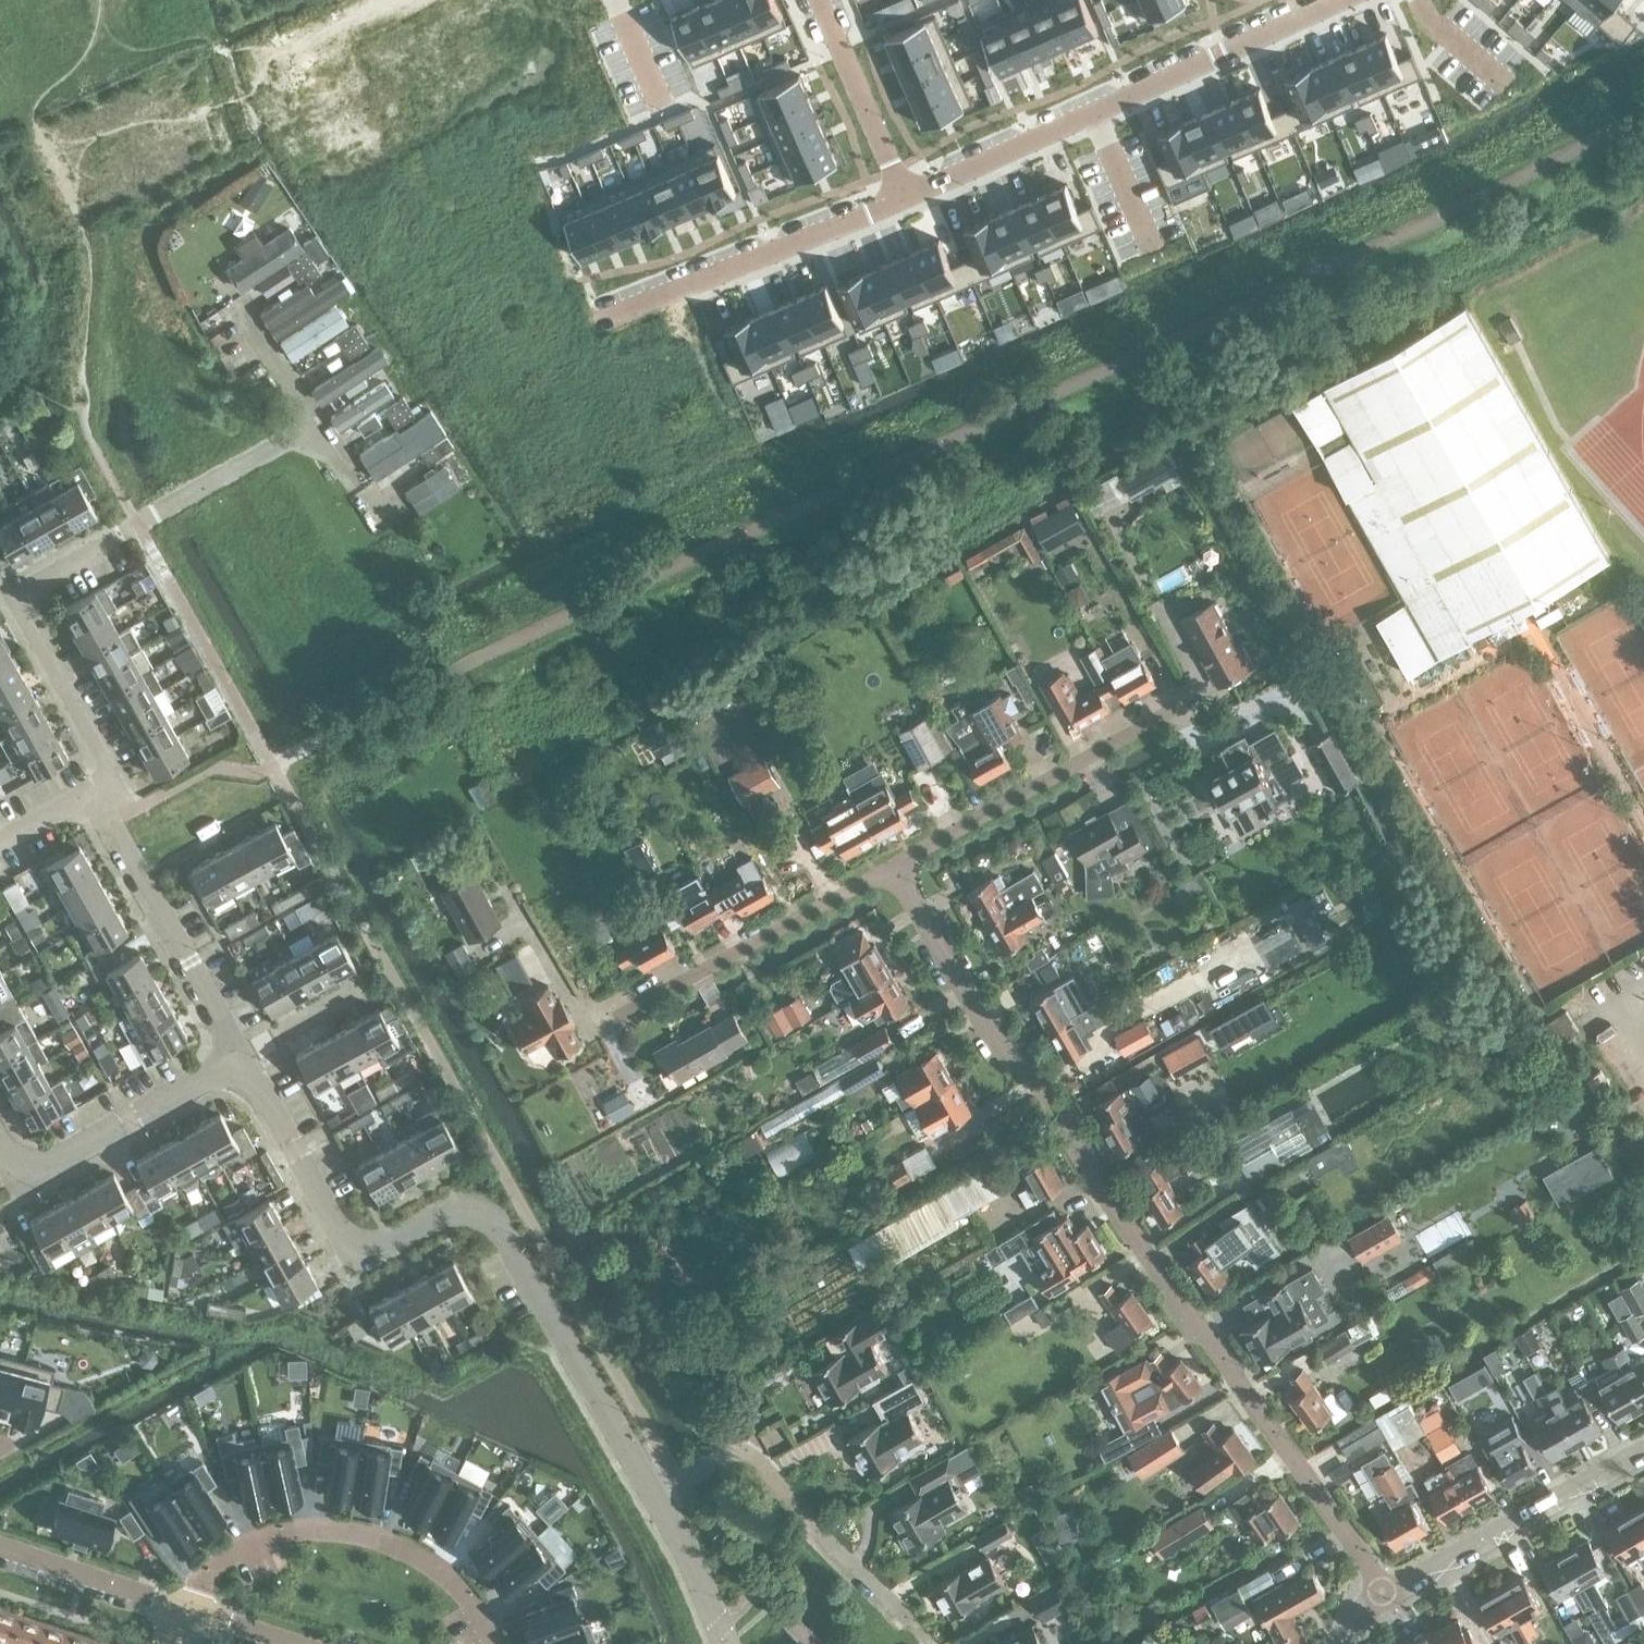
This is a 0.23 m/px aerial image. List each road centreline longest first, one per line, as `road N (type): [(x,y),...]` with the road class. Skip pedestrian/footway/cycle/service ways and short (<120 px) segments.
road 1 (residential): [(1376,1589),(1006,1058),(886,868)]
road 2 (unclassified): [(655,1493),(485,1213),(455,1213),(381,1248),(342,1234),(237,1058)]
road 3 (residential): [(92,790),(116,777),(11,594),(314,422)]
road 4 (residential): [(532,898),(579,981),(584,1020),(605,1035),(886,868)]
road 5 (residential): [(902,195),(1336,0)]
road 6 (residential): [(180,1618),(212,1567),(290,1531),(361,1535),(429,1565),(488,1627),(493,1643)]
road 7 (residential): [(886,868),(1194,691)]
road 8 (residential): [(929,1641),(751,1452),(736,1449),(686,1476)]
road 9 (residential): [(604,320),(902,195)]
road 10 (residential): [(237,1058),(92,790)]
road 11 (residential): [(1376,1589),(1643,1443)]
road 12 (unclassified): [(0,1143),(39,1161),(237,1058)]
road 13 (unclassified): [(228,80),(193,80),(107,104),(94,120),(22,158),(1,185)]
road 14 (unclassified): [(1,185),(34,181),(99,152),(140,148),(228,80)]
road 15 (residential): [(821,0),(902,195)]
road 16 (unclassified): [(403,0),(228,80)]
road 17 (residential): [(0,1556),(180,1618)]
road 18 (unclassified): [(726,1643),(689,1550),(655,1493)]
road 19 (residential): [(314,422),(234,300)]
road 20 (residential): [(237,1058),(362,989)]

